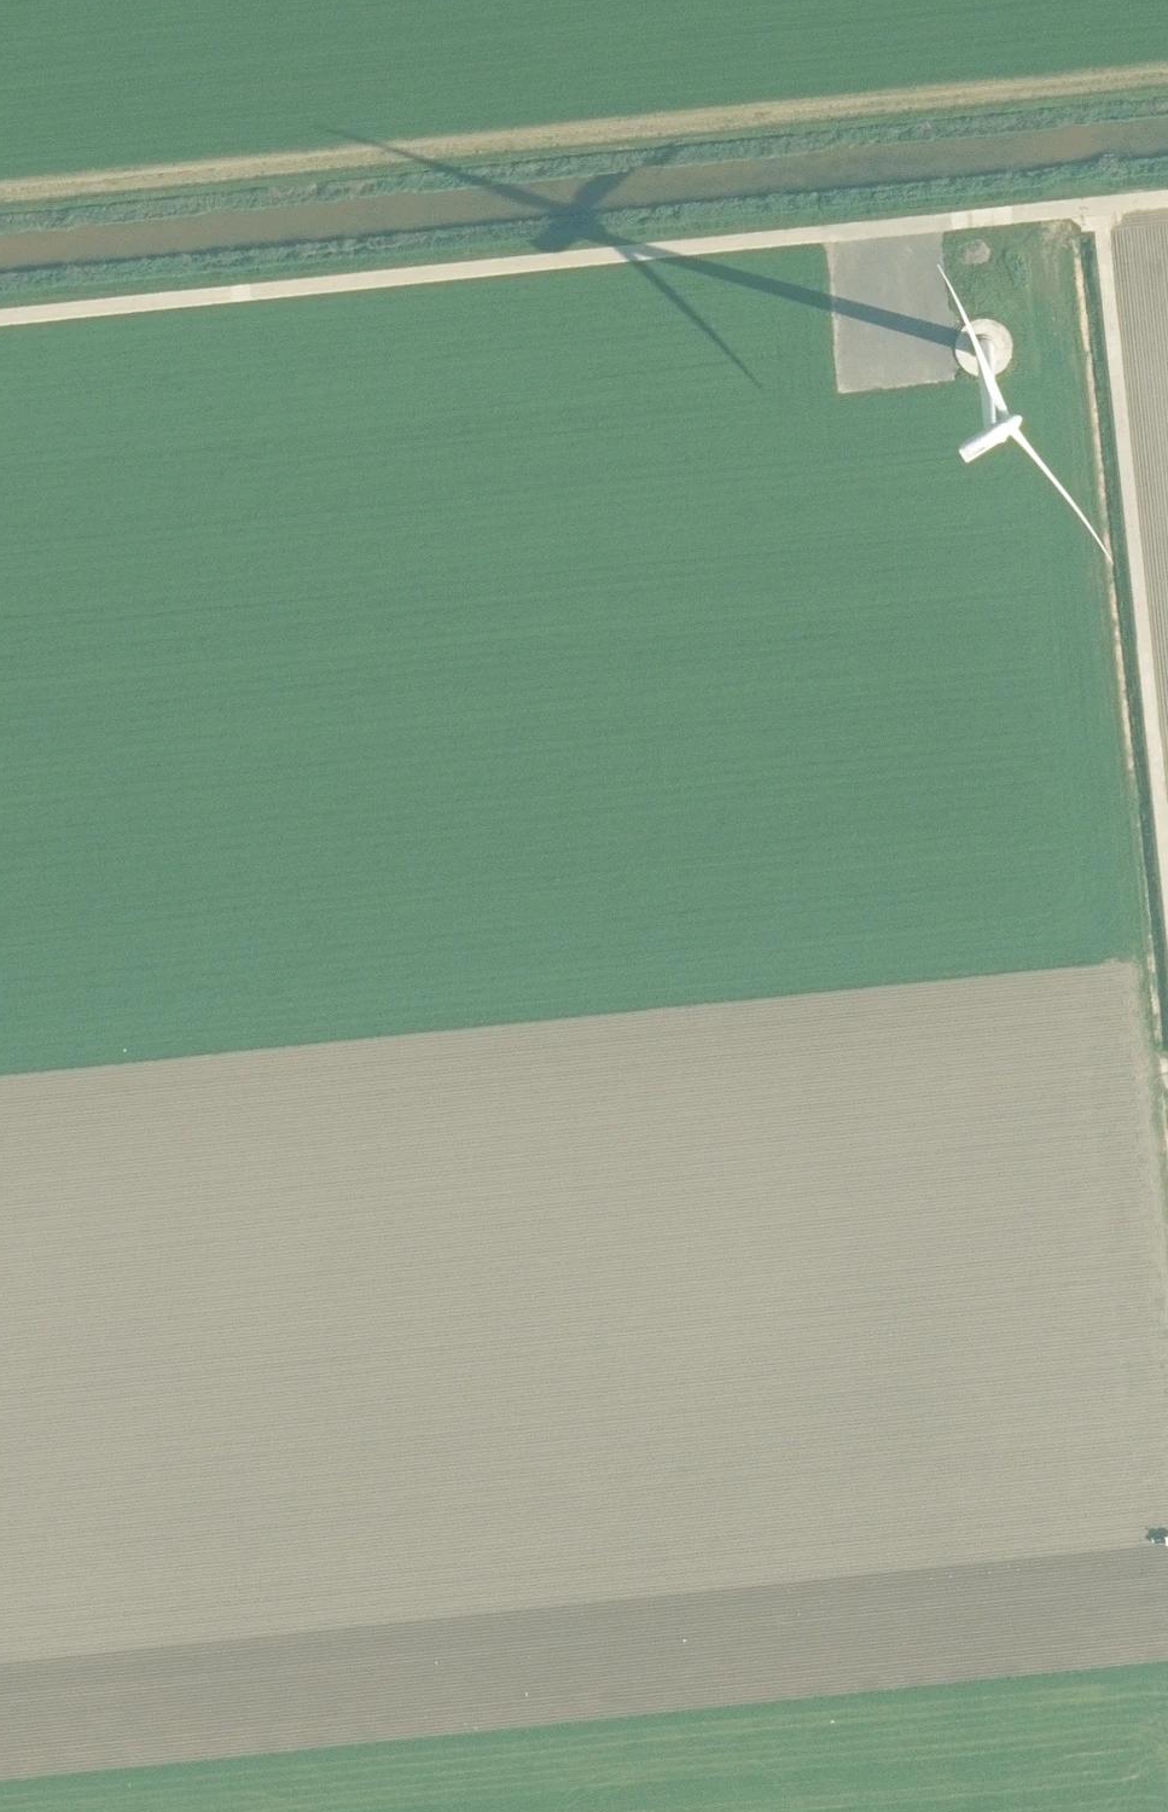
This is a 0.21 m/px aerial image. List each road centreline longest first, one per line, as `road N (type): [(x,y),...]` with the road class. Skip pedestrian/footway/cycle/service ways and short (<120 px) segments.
road 1 (track): [(1097,207),(1167,890)]

